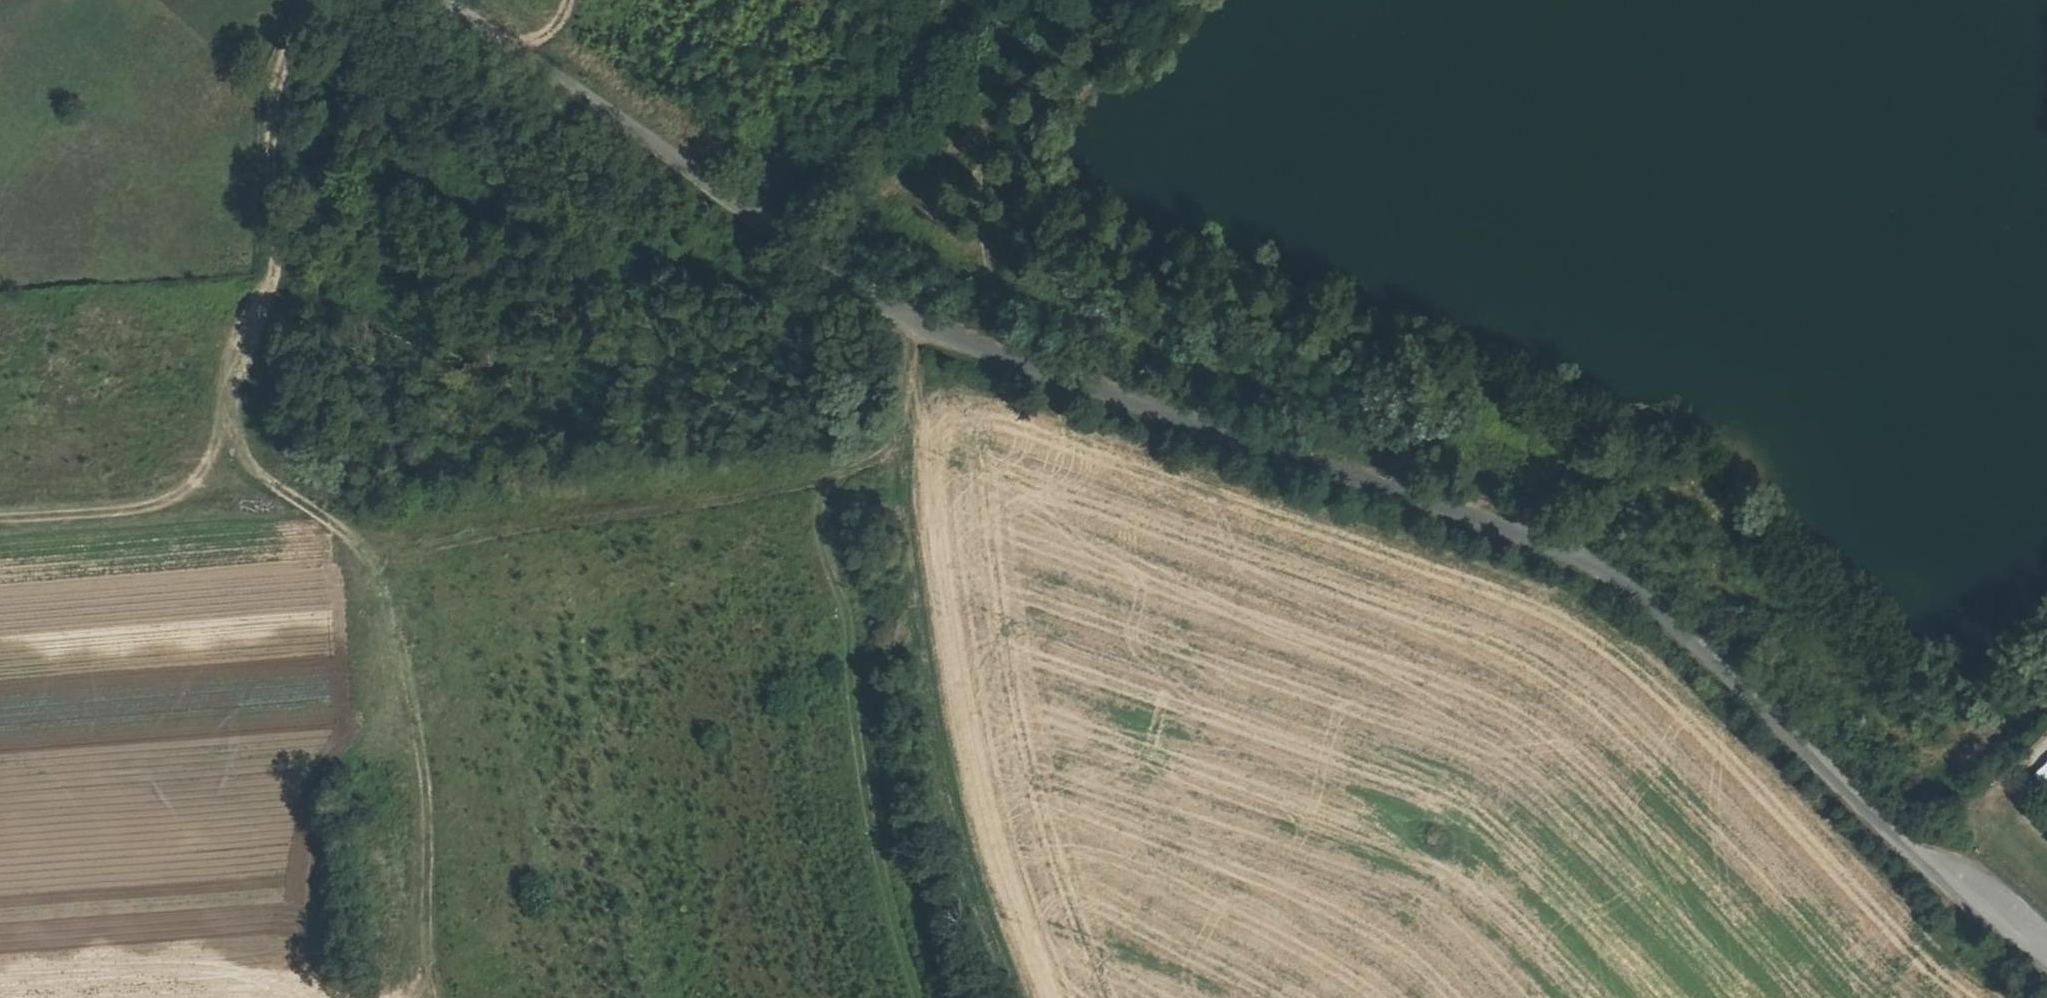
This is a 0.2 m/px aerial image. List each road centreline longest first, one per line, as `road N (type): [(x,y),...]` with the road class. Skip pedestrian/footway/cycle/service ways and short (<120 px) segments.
road 1 (unclassified): [(2046,973),(1921,868),(1638,601),(1482,521),(974,349),(869,301),(445,0)]
road 2 (track): [(427,997),(427,808),(370,567),(351,535),(328,518),(248,479),(225,425),(228,390),(273,272),(272,125),(309,0)]
road 3 (track): [(0,522),(134,512),(207,497),(244,473)]

